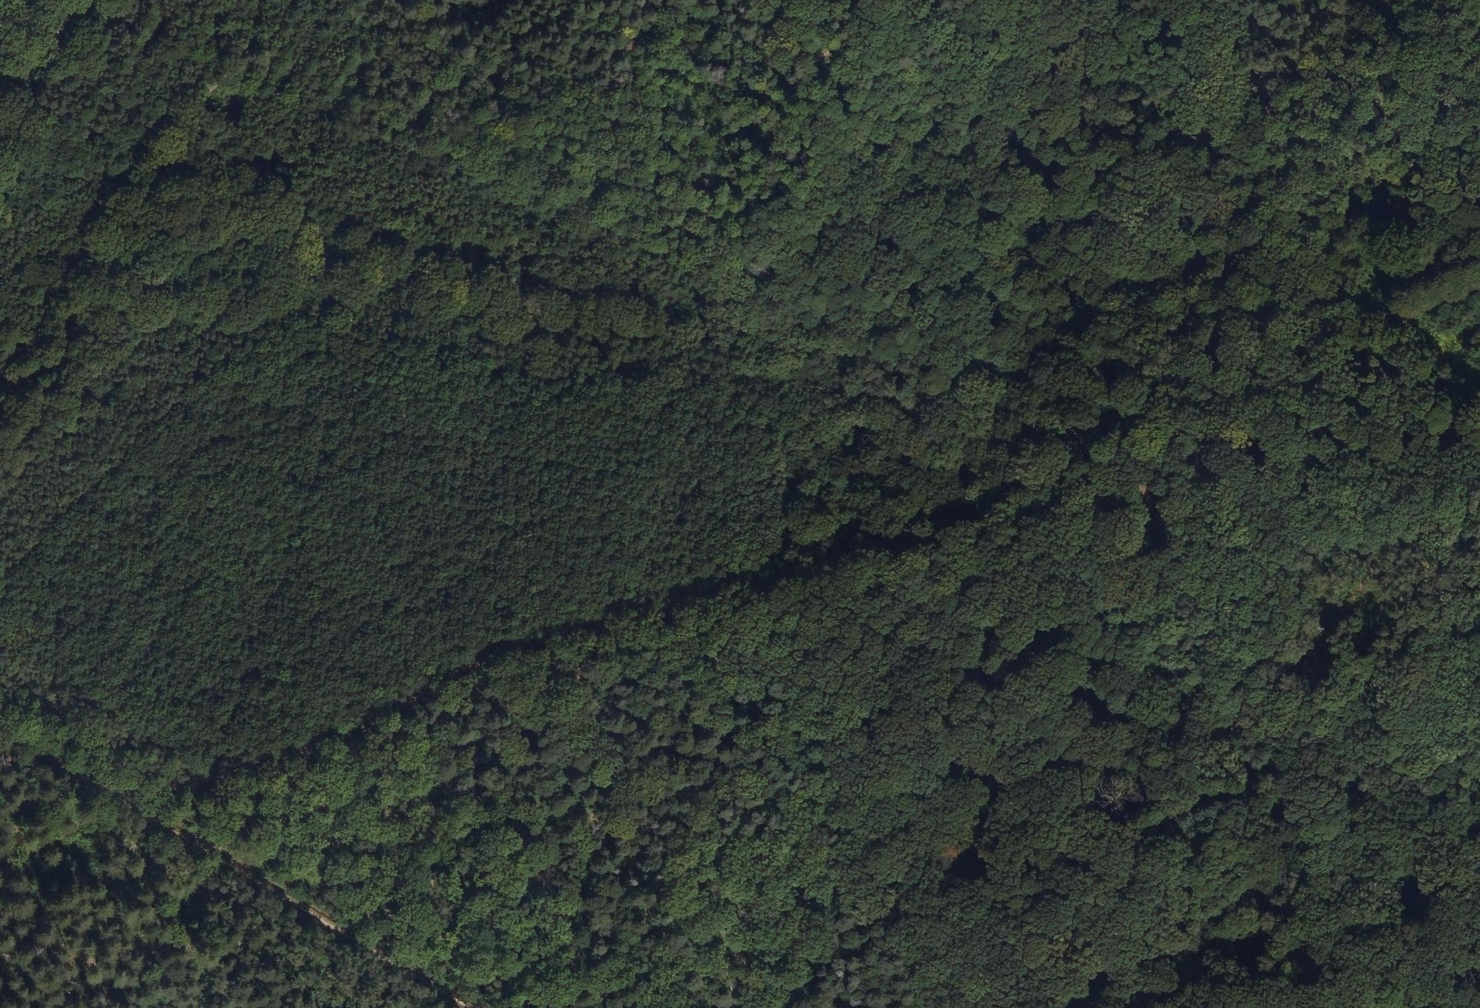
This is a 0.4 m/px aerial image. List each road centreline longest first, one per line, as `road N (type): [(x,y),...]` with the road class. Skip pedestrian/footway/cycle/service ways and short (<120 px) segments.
road 1 (track): [(0,716),(469,1007)]
road 2 (track): [(80,0),(0,136)]

